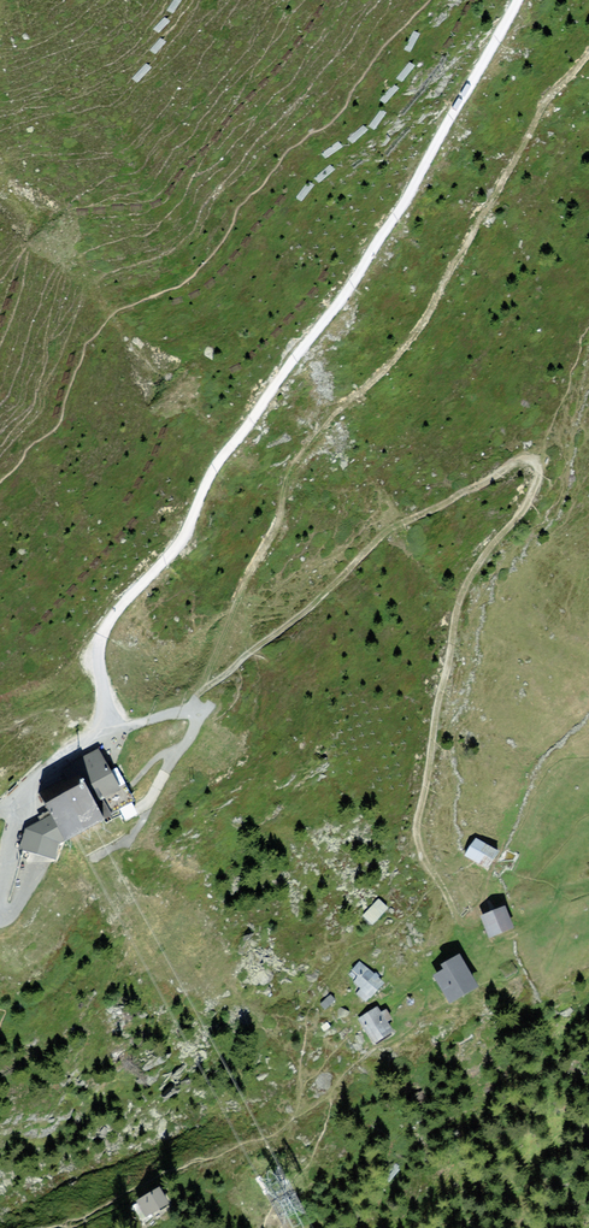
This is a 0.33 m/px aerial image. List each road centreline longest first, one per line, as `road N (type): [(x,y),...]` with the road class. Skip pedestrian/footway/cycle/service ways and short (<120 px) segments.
road 1 (track): [(182,711),(307,611),(381,535),(512,464),(531,462),(535,475),(519,513),(455,604),(433,717),(418,848),(454,915)]
road 2 (track): [(517,0),(351,285),(212,468),(180,542),(100,638)]

